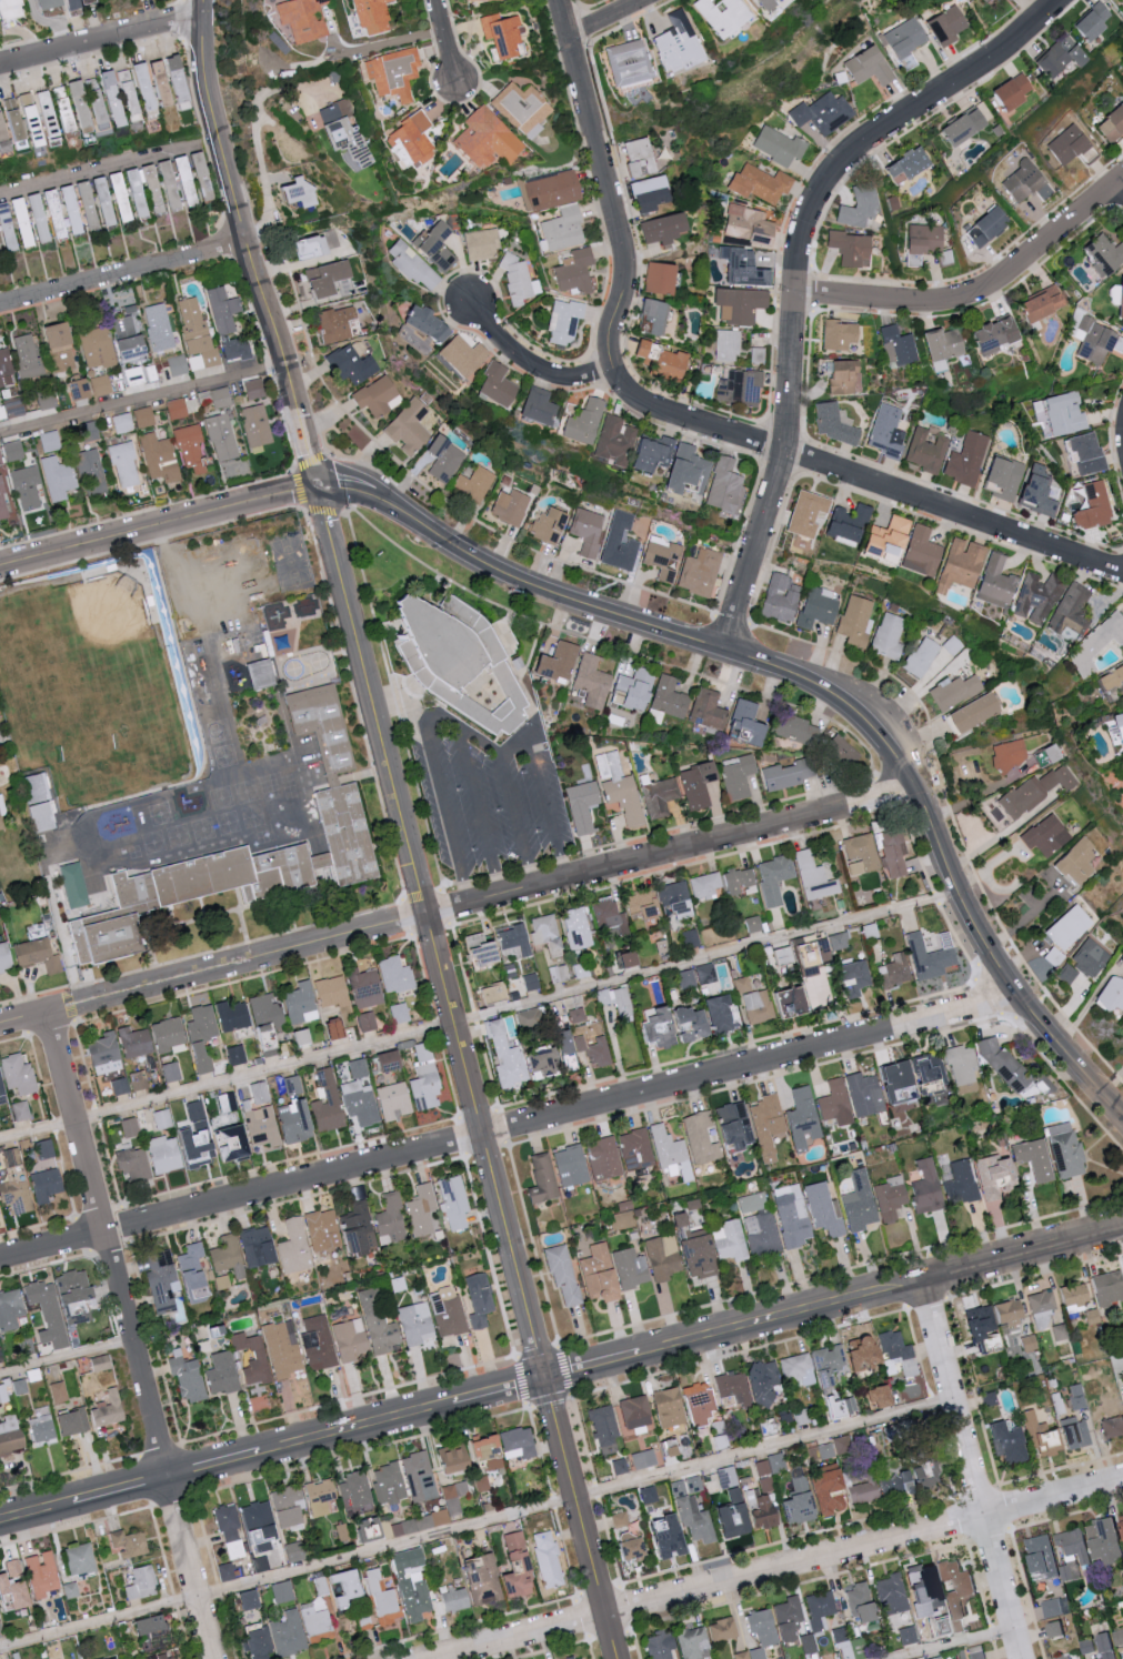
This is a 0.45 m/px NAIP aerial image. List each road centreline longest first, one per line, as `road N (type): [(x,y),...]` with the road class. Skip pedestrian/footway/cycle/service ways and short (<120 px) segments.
road 1 (tertiary): [(619,1658),(320,493)]
road 2 (secondary): [(1122,1111),(993,959),(954,888),(913,763),(890,723),(856,700),(501,574),(381,504),(320,493)]
road 3 (residential): [(0,1261),(1020,997)]
road 4 (residential): [(0,1031),(920,790)]
road 5 (residential): [(1122,569),(654,410),(621,384),(610,338),(628,275),(624,241),(562,0)]
road 6 (residential): [(724,653),(788,453),(801,235),(830,178),(1062,0)]
road 7 (residential): [(440,1658),(1122,1481)]
road 8 (residential): [(547,1381),(1119,1228)]
road 9 (residential): [(0,1519),(547,1381)]
road 10 (tertiary): [(320,493),(217,127),(205,17)]
road 11 (residential): [(166,1476),(51,1018)]
road 12 (residential): [(1021,1658),(924,1286)]
road 13 (residential): [(796,293),(971,300),(1003,282),(1122,180)]
road 14 (secondary): [(0,570),(320,493)]
road 15 (residential): [(0,305),(248,241)]
road 16 (residential): [(0,70),(205,17)]
road 17 (residential): [(166,1476),(211,1658)]
road 18 (residential): [(473,302),(541,372),(576,381),(616,374)]

